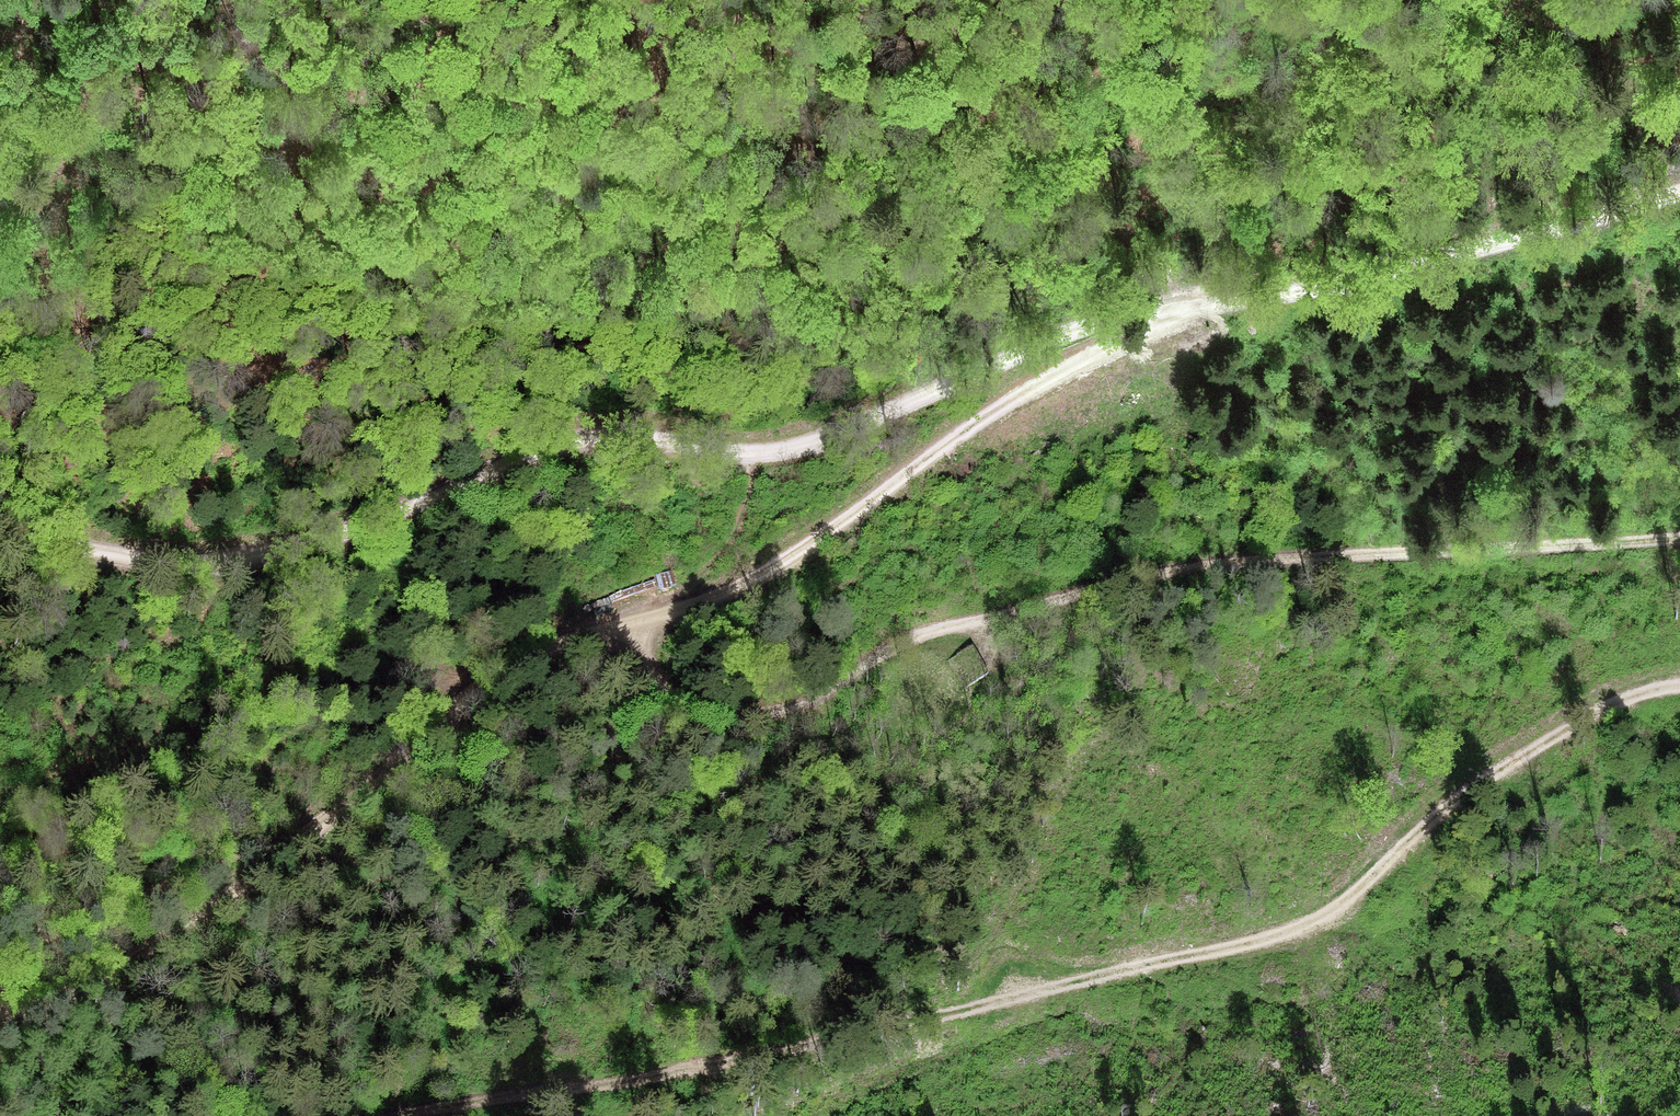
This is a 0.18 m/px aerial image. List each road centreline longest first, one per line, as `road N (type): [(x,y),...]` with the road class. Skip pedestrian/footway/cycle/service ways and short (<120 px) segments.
road 1 (track): [(0,549),(39,544),(180,566),(269,552),(437,499),(567,437),(666,436),(760,459),(1110,315),(1274,297),(1439,260),(1679,187)]
road 2 (track): [(1679,684),(1587,719),(1353,890),(1273,938),(742,1053),(399,1115)]
road 3 (track): [(1679,537),(1193,568),(913,638),(796,707),(729,718),(682,706),(651,672),(635,628)]
road 4 (track): [(635,628),(559,651),(488,697),(85,995),(0,1013)]
road 5 (track): [(635,628),(748,586),(994,409),(1190,303)]
road 6 (track): [(760,459),(711,558),(659,612)]

